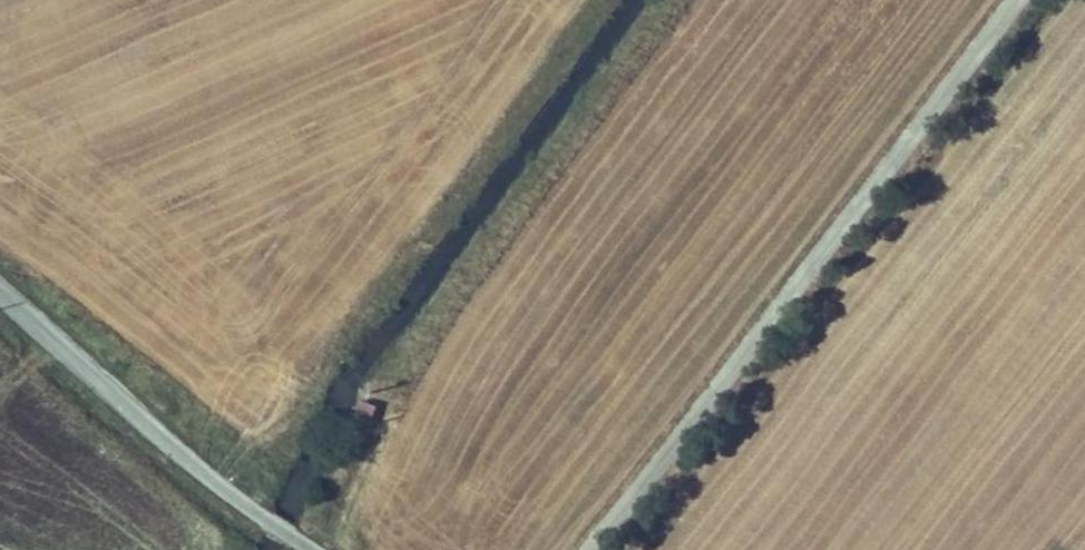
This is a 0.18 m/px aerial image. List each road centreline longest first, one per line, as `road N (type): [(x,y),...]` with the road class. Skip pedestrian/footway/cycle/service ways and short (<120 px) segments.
road 1 (unclassified): [(1016,0),(595,549)]
road 2 (unclassified): [(0,300),(319,549)]

